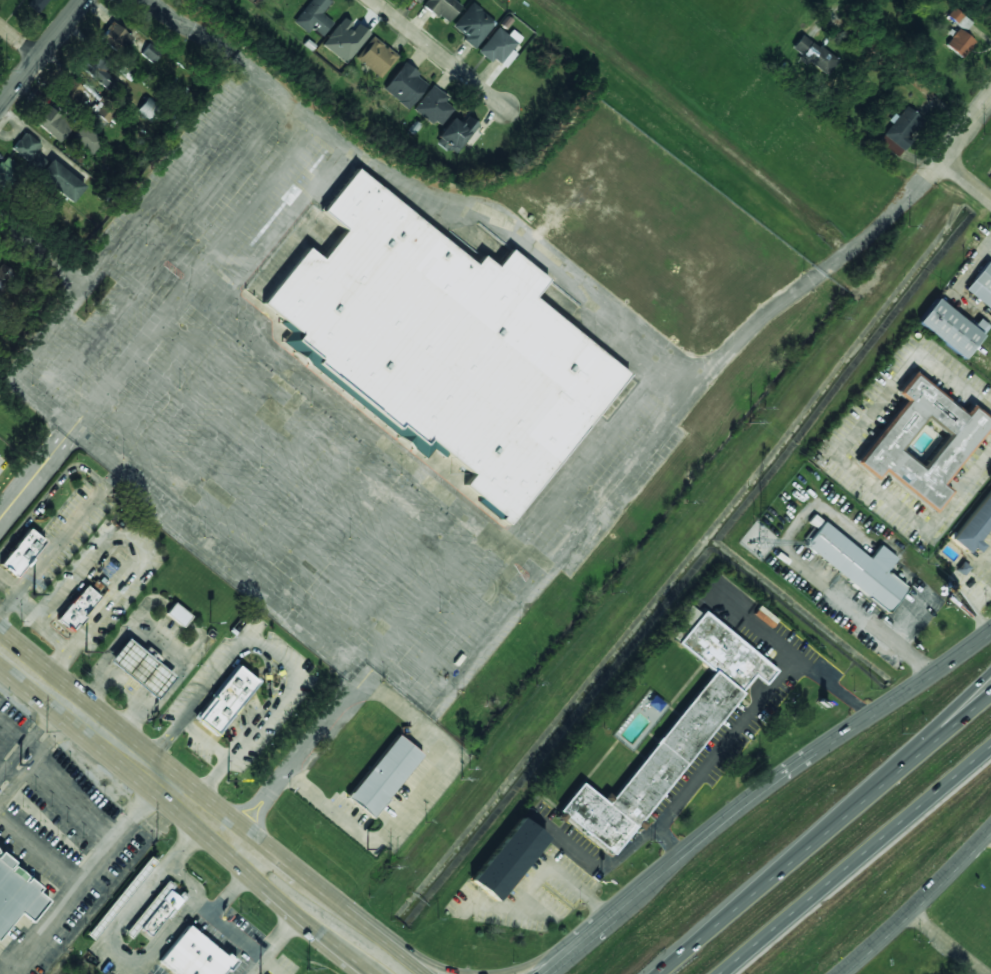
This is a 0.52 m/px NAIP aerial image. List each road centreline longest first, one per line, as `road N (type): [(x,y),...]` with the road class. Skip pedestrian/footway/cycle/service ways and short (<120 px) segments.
road 1 (secondary): [(990,629),(765,787),(638,895)]
road 2 (motorway): [(990,693),(652,973)]
road 3 (motorway): [(720,973),(990,748)]
road 4 (primary): [(230,843),(0,651)]
road 5 (secondary): [(835,973),(990,822)]
road 6 (primary): [(374,931),(257,840),(230,843)]
road 7 (primary): [(230,843),(239,868),(352,960)]
road 8 (residential): [(375,0),(506,107)]
road 9 (tertiary): [(83,0),(0,103)]
road 10 (motorway): [(990,673),(900,769)]

